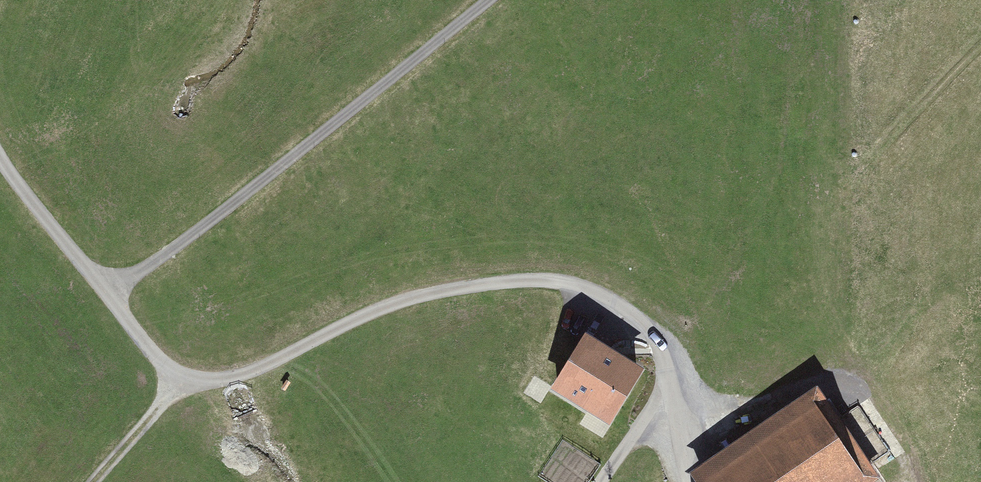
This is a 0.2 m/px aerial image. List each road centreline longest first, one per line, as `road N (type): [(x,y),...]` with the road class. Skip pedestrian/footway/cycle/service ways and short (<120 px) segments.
road 1 (unclassified): [(105,294),(192,383),(258,373),(396,315),(512,290),(589,300),(652,335),(675,381)]
road 2 (residential): [(105,294),(473,0)]
road 3 (unclassified): [(0,153),(105,294)]
road 4 (track): [(108,481),(192,383)]
road 5 (track): [(675,381),(606,481)]

